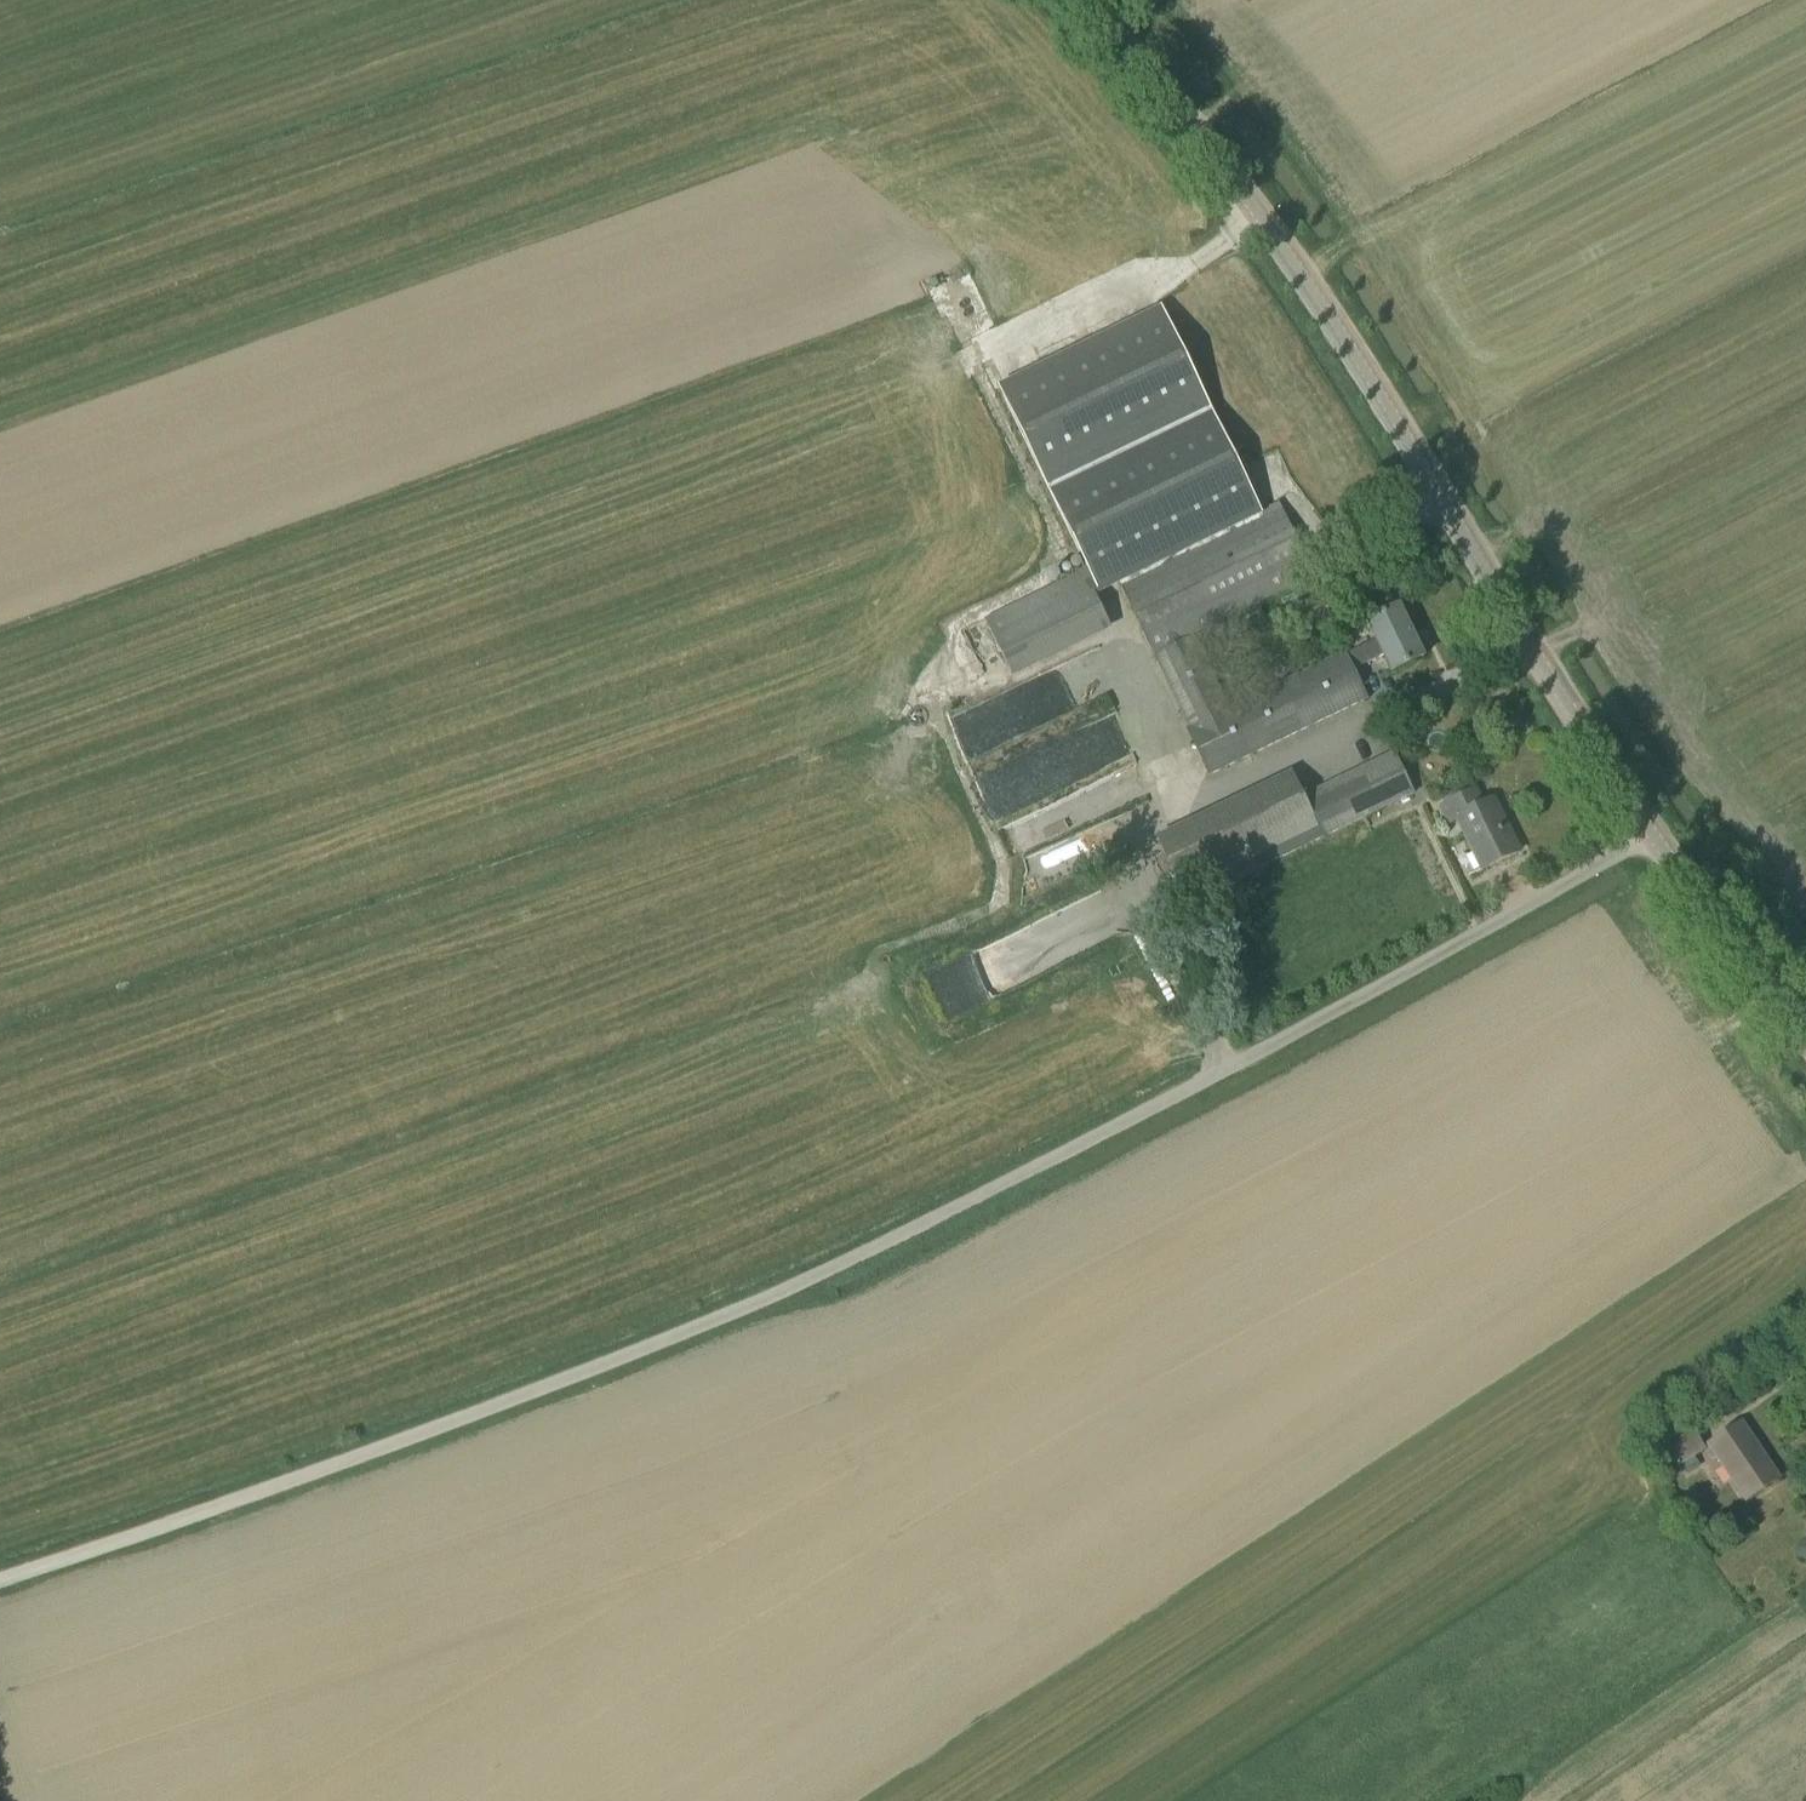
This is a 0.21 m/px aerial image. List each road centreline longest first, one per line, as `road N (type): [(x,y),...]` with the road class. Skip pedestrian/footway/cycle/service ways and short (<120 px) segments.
road 1 (tertiary): [(1805,1031),(1574,722),(1372,381),(1253,208),(1083,0)]

